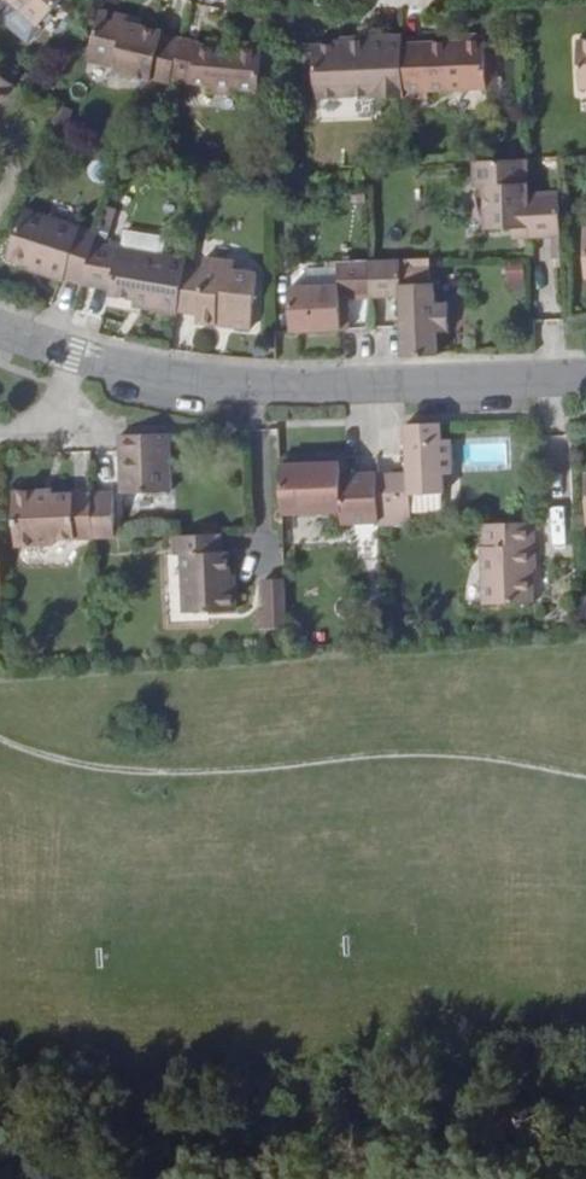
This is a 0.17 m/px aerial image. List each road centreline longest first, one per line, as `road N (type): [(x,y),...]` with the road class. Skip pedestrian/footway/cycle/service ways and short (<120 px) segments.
road 1 (tertiary): [(74,355),(171,380),(257,386),(585,375)]

